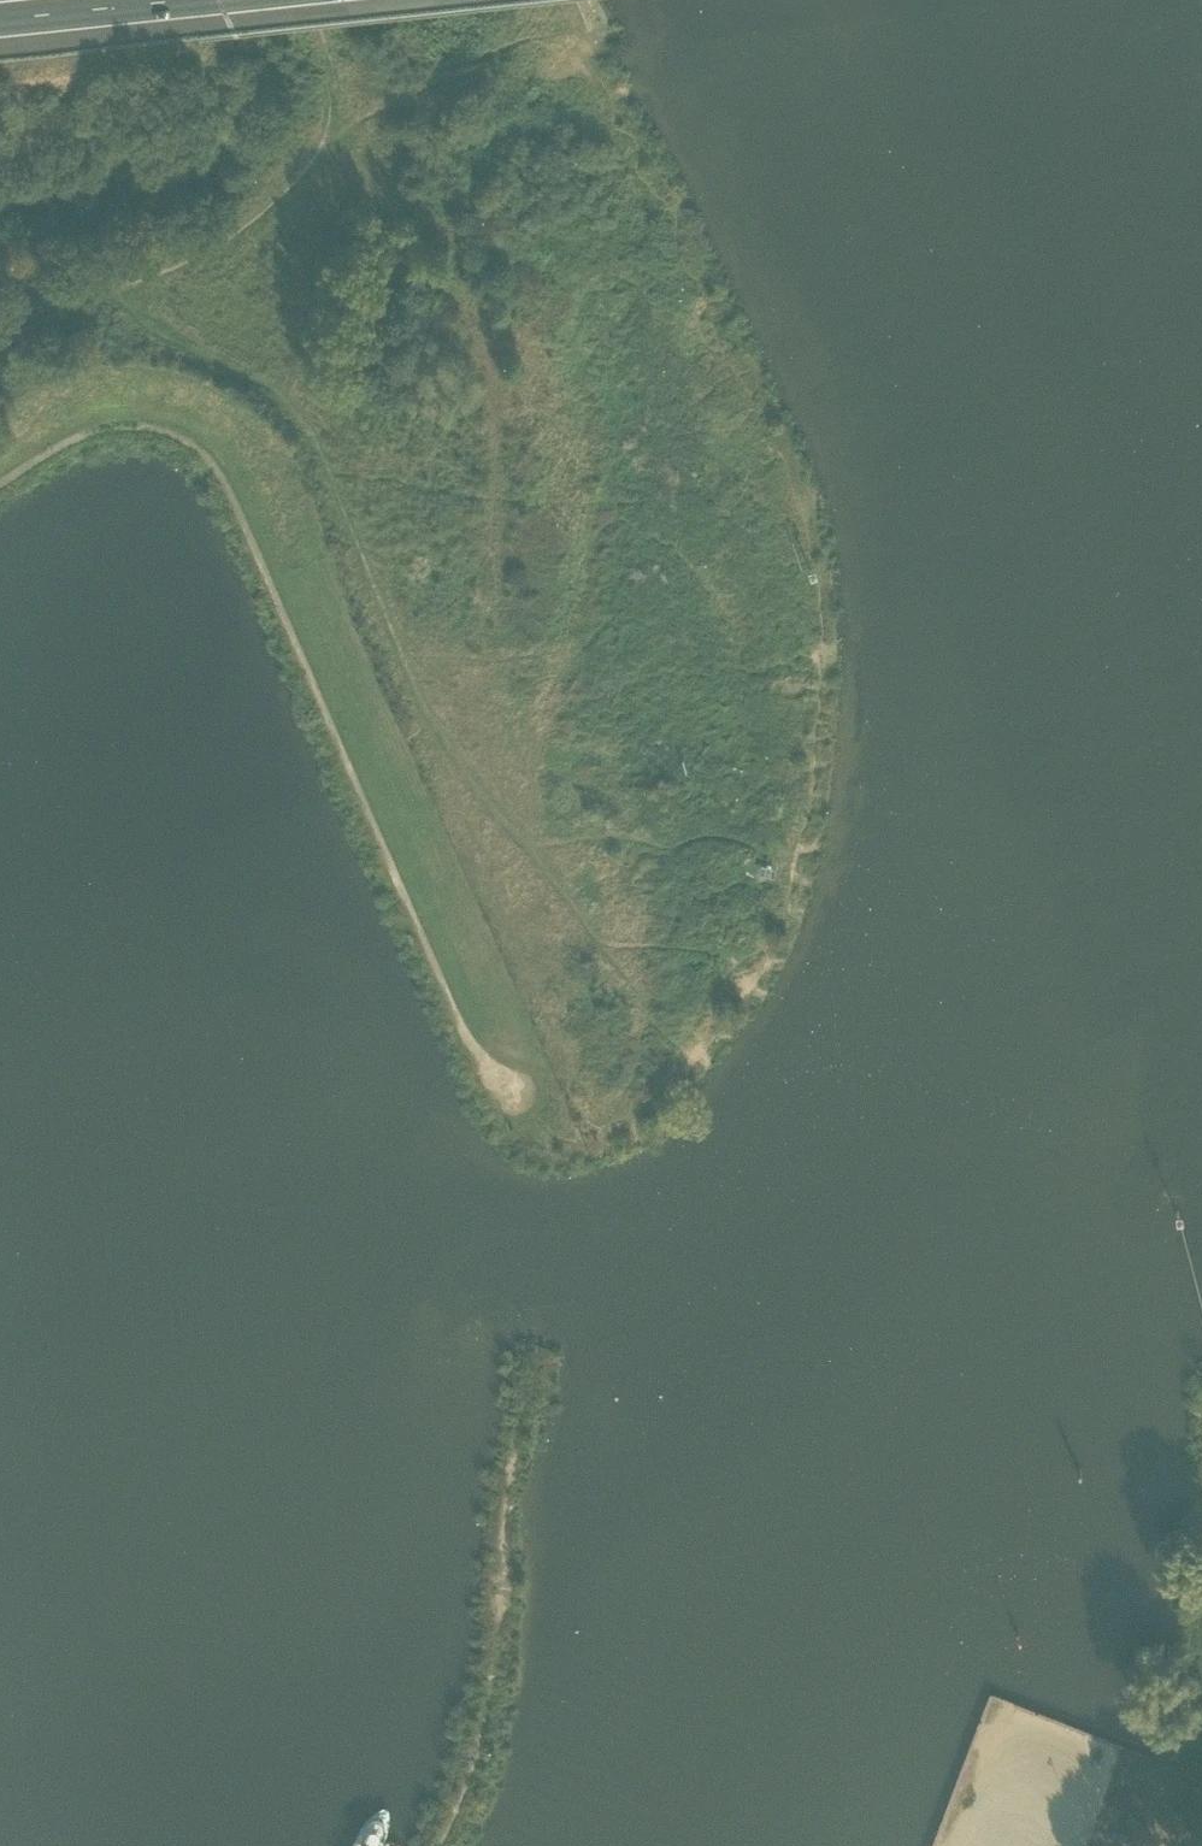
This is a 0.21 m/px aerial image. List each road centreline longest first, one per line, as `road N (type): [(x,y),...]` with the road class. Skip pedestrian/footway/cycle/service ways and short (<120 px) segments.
road 1 (track): [(0,342),(21,318),(56,299),(215,243),(292,178),(317,148),(325,118),(324,79),(296,0)]
road 2 (motorway): [(0,19),(168,0)]

